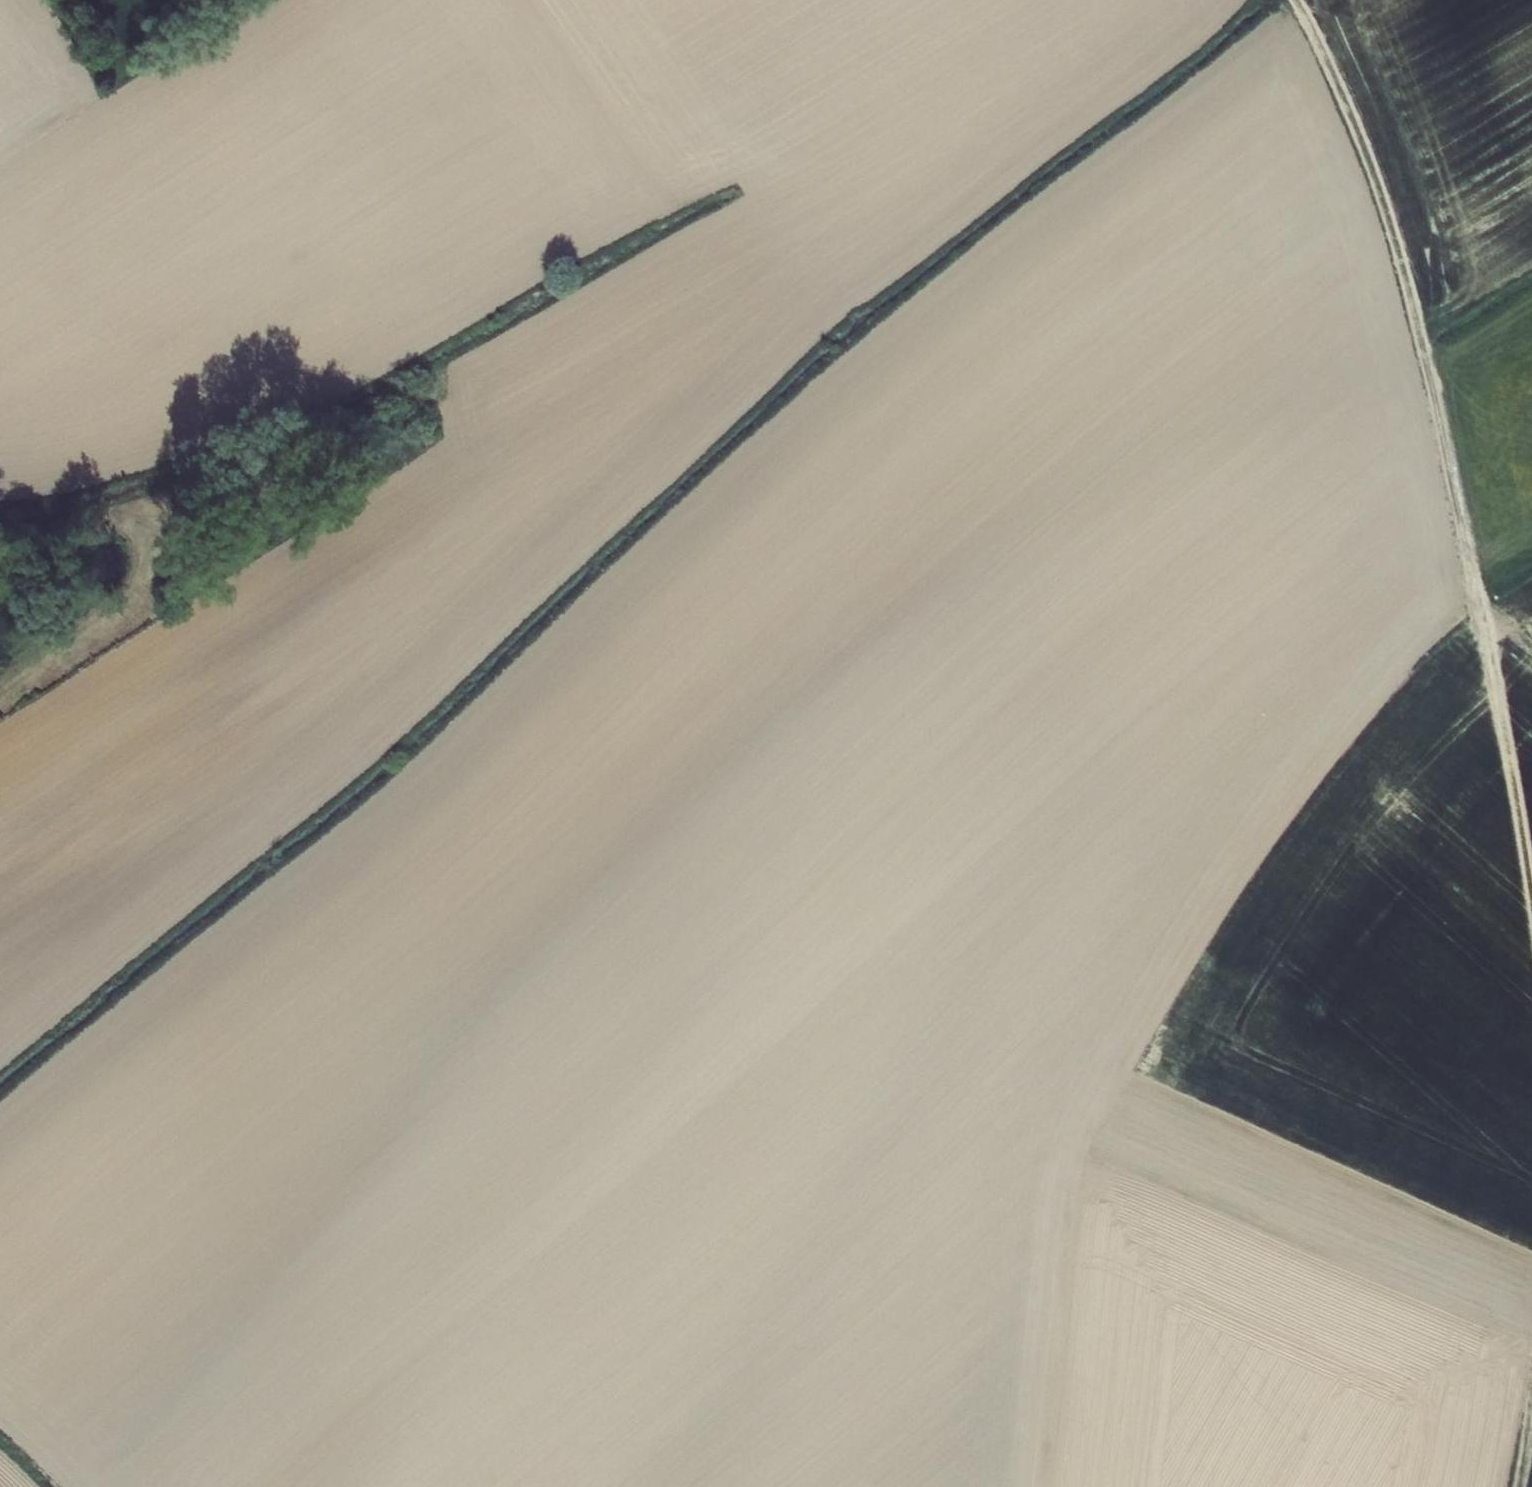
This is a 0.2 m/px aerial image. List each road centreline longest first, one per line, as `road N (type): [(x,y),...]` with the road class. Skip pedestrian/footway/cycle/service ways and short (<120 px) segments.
road 1 (track): [(1294,0),(1341,89),(1399,245),(1482,622),(1531,1011)]

